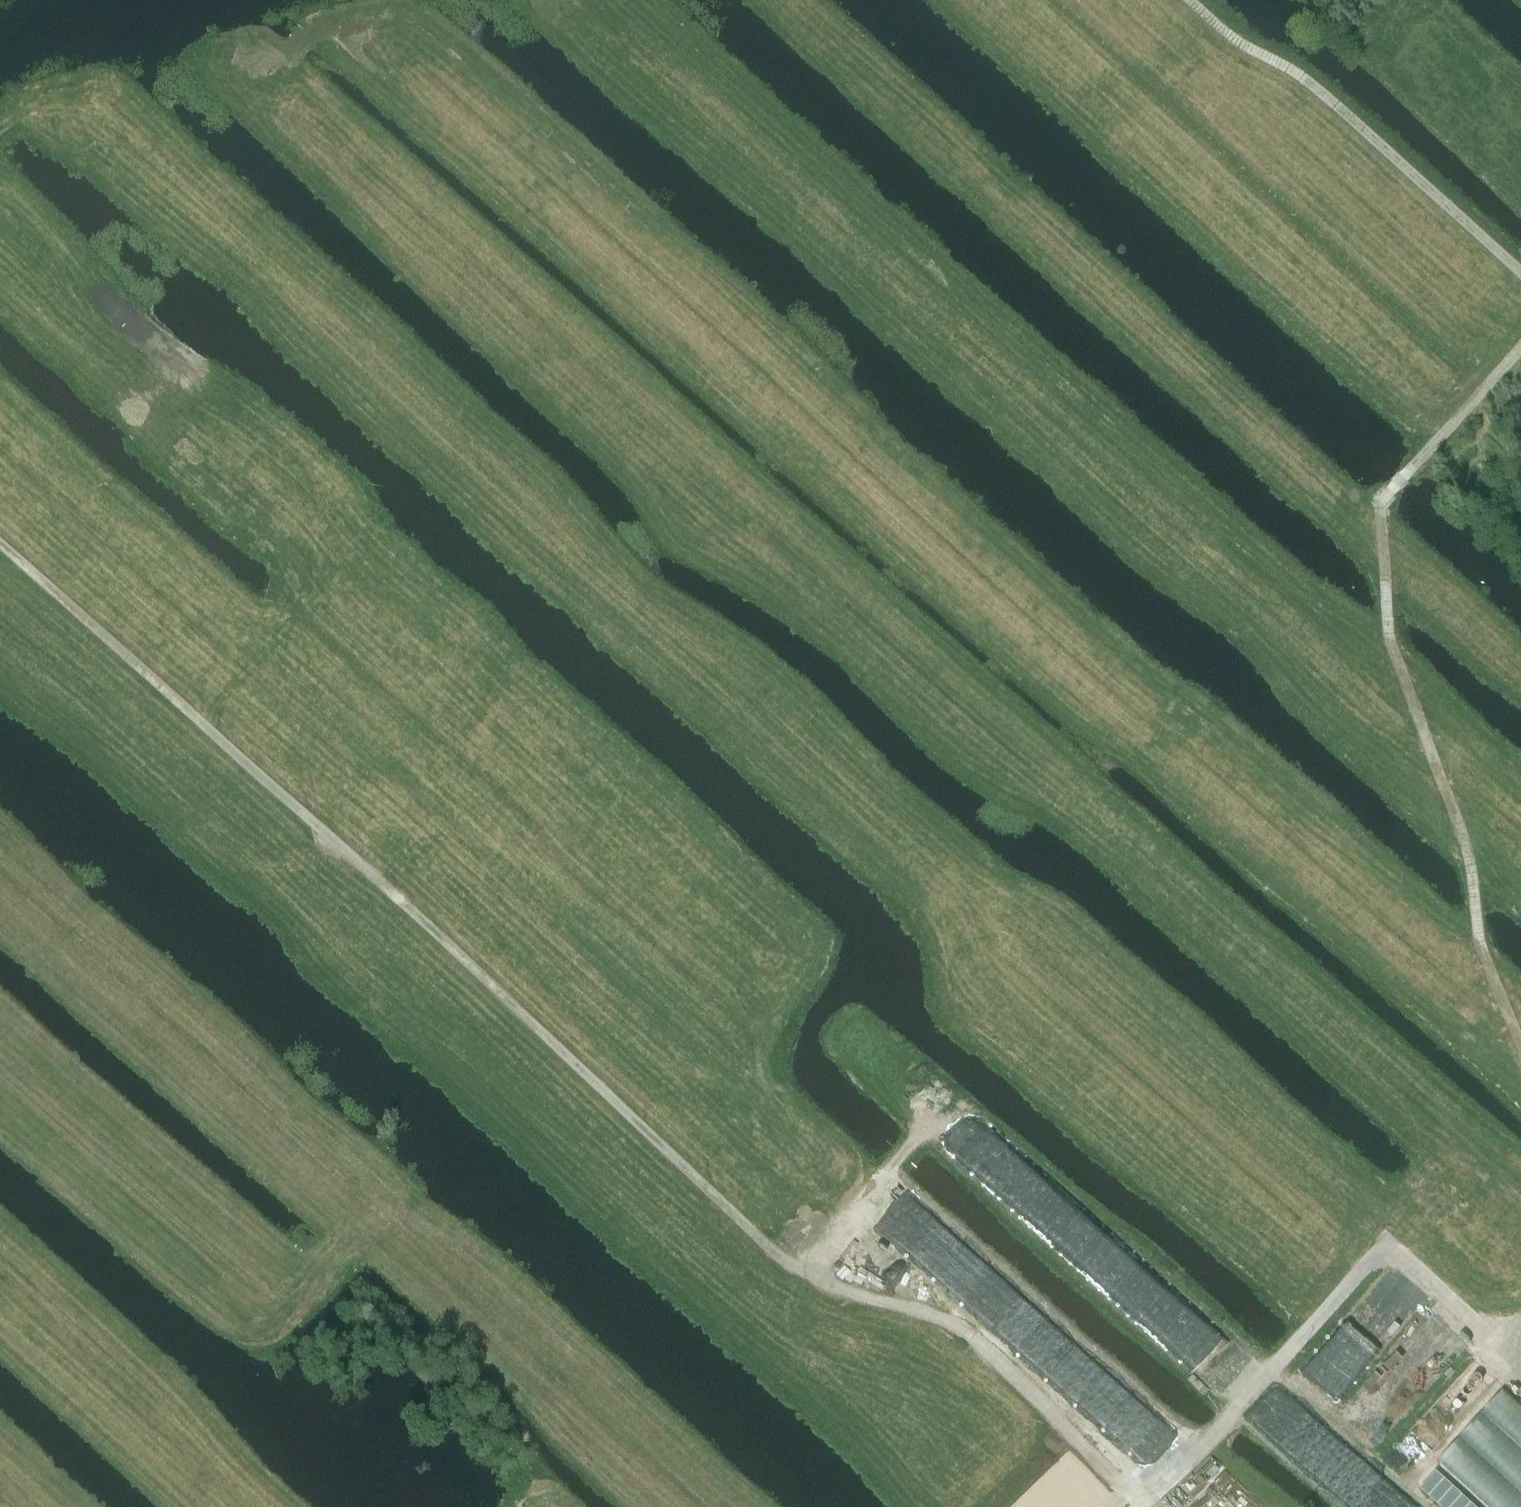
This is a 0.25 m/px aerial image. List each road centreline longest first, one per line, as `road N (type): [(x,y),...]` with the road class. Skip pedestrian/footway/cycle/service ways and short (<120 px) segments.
road 1 (track): [(1387,1246),(1143,1506),(957,1325),(836,1286),(782,1258),(0,542)]
road 2 (track): [(1387,1246),(967,911),(71,116),(0,134)]
road 3 (track): [(1520,1069),(1482,959),(1477,892),(1390,642),(1390,490),(1409,472)]
road 4 (track): [(1520,271),(1303,77),(1228,34),(1192,0)]
road 5 (track): [(1520,342),(1409,472)]

